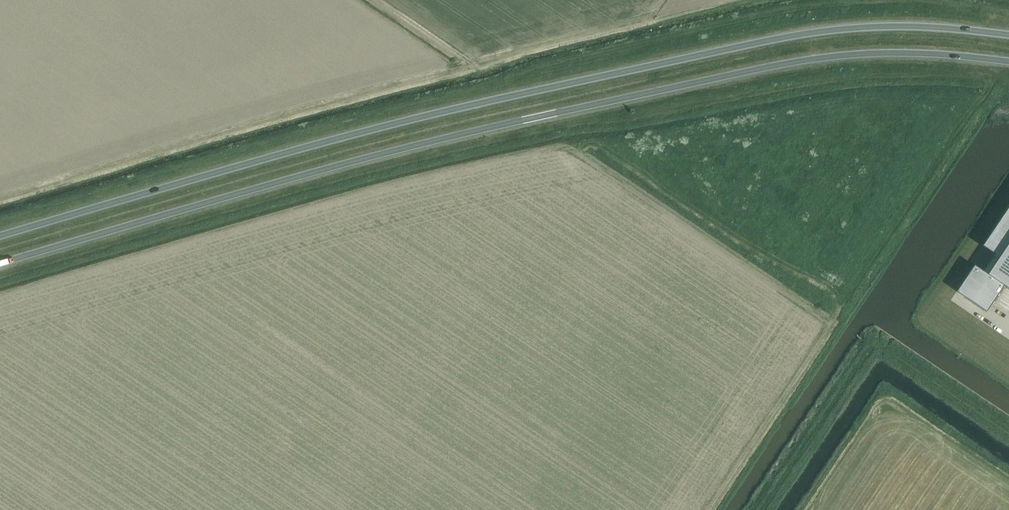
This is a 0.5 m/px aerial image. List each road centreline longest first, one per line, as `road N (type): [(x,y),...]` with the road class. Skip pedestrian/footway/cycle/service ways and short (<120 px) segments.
road 1 (trunk): [(0,263),(361,160),(808,58),(921,52),(1008,61)]
road 2 (trunk): [(1008,35),(892,26),(780,37),(398,123),(0,236)]

